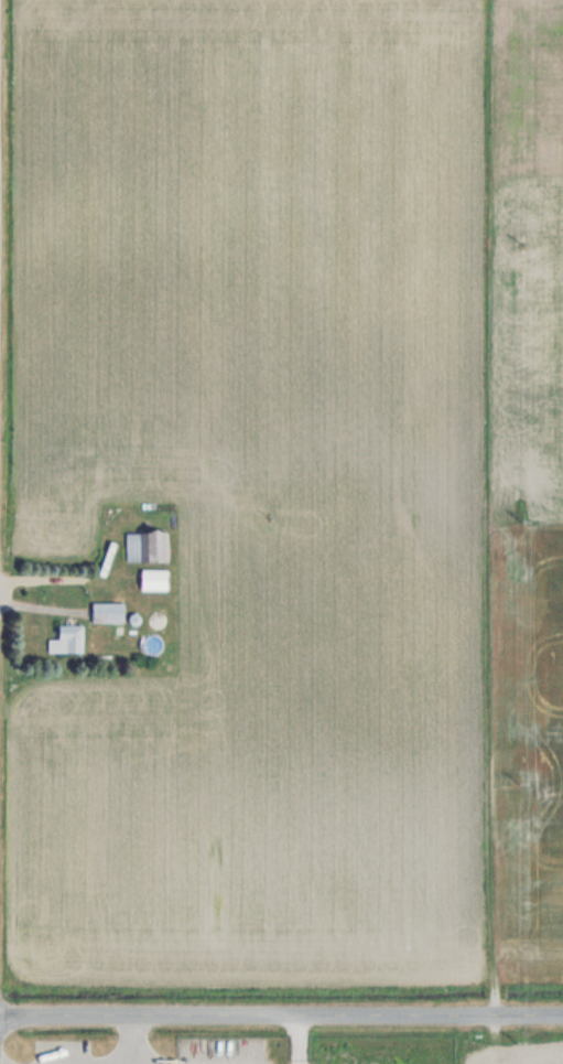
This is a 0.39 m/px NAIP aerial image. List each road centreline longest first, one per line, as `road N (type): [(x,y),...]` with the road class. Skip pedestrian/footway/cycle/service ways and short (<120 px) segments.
road 1 (residential): [(562,1015),(0,1015)]

